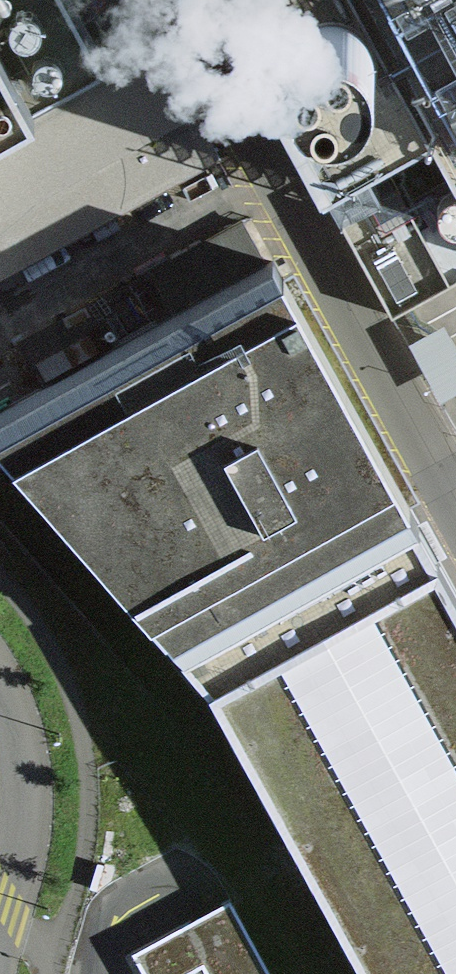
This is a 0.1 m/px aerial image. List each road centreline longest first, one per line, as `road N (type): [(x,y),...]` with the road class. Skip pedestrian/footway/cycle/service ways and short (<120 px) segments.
road 1 (residential): [(173,0),(455,503)]
road 2 (motorway): [(352,973),(74,791),(0,724)]
road 3 (motorway): [(0,872),(135,973)]

